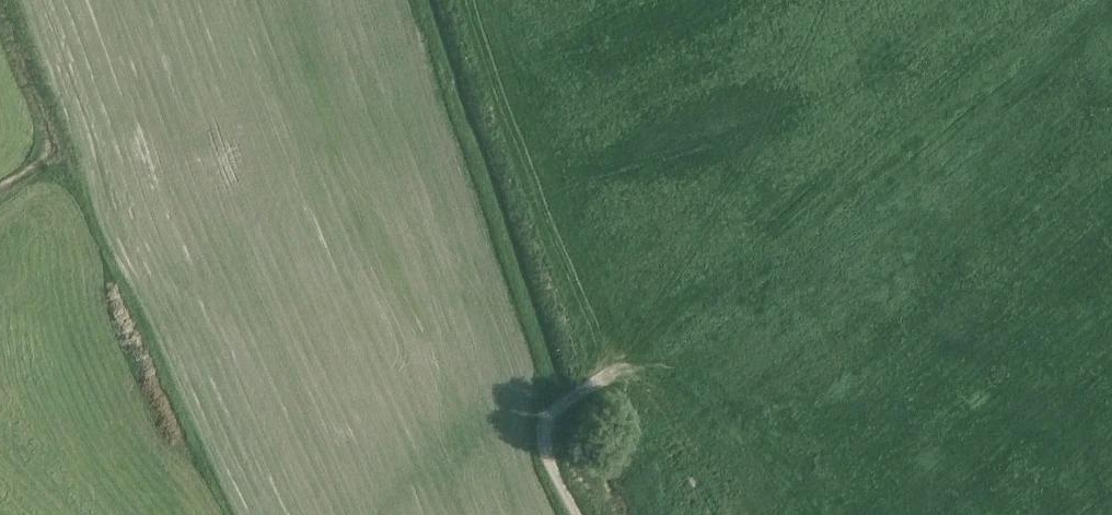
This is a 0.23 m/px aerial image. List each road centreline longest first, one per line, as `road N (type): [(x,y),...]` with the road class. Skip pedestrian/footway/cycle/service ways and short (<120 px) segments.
road 1 (track): [(585,514),(549,451),(550,423),(570,395)]

